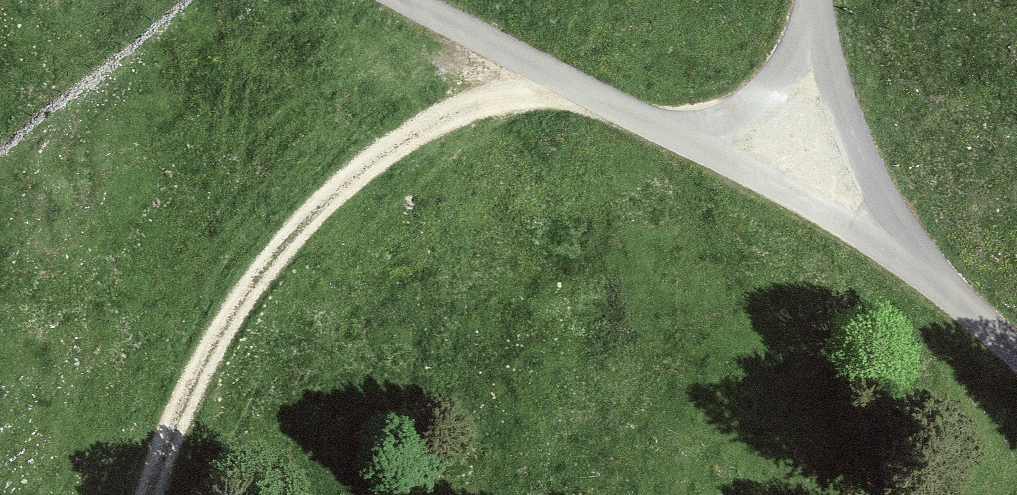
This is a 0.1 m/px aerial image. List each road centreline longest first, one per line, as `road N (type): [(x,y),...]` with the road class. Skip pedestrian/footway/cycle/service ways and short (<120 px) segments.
road 1 (track): [(554,87),(463,110),(317,208),(233,312),(161,457),(152,494)]
road 2 (unclassified): [(916,267),(669,136),(554,87),(401,0)]
road 3 (track): [(816,0),(816,38),(845,141),(916,267)]
road 4 (track): [(669,136),(717,124),(777,85),(816,38)]
road 5 (unclassified): [(916,267),(1016,349)]

